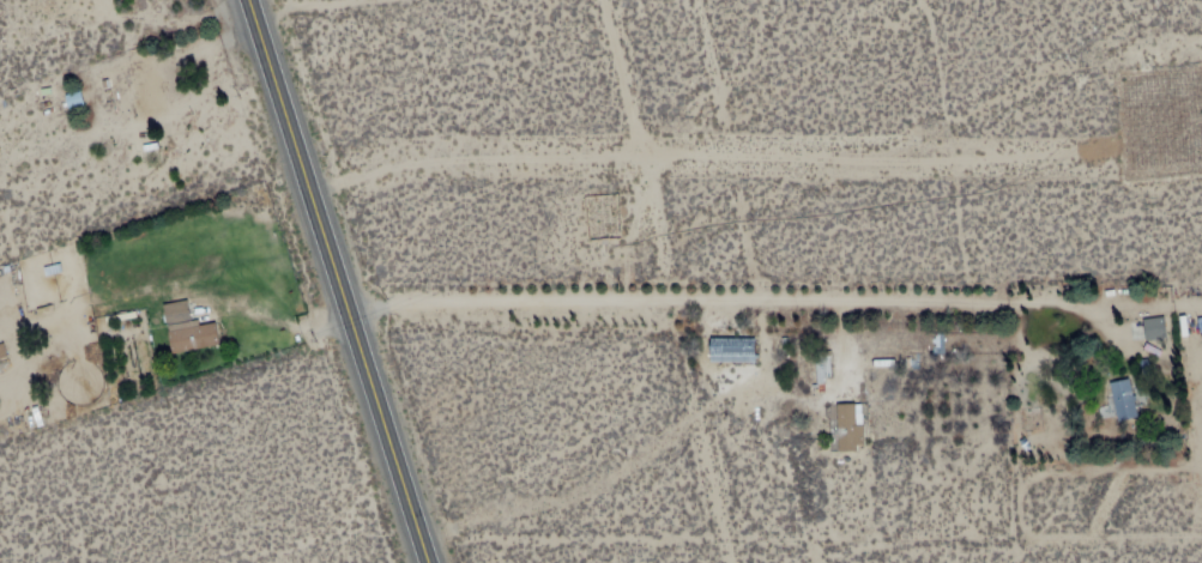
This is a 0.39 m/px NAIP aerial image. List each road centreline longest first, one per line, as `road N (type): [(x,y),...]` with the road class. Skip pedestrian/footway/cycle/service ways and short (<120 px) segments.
road 1 (track): [(349,310),(1201,307)]
road 2 (track): [(313,196),(442,168),(1067,162)]
road 3 (primary): [(251,0),(428,562)]

